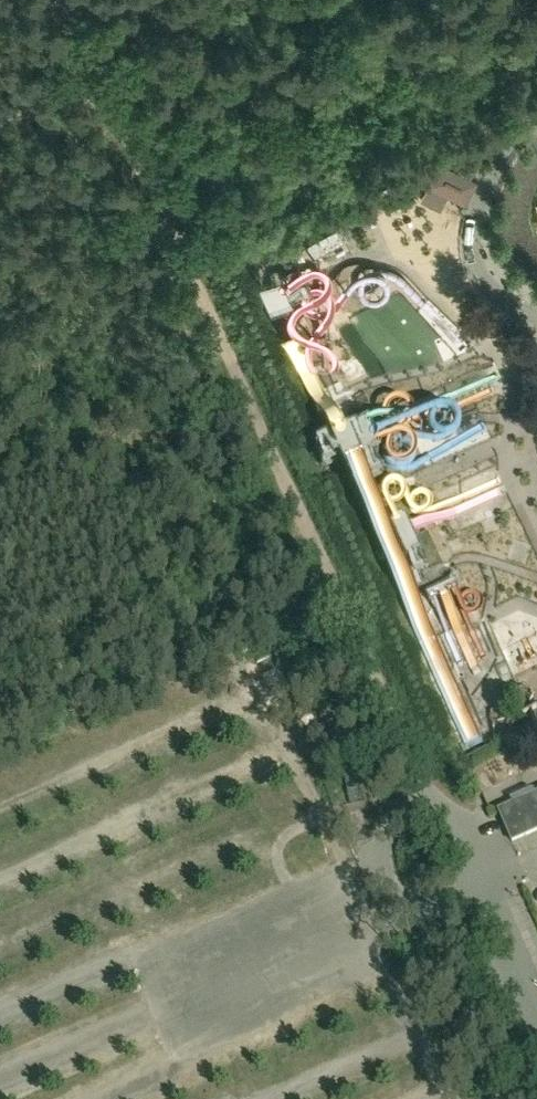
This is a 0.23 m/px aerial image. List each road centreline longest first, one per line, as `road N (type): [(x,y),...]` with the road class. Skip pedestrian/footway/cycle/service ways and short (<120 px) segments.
road 1 (track): [(221,337),(429,785)]
road 2 (track): [(87,46),(221,337)]
road 3 (unclassified): [(536,1022),(429,785)]

